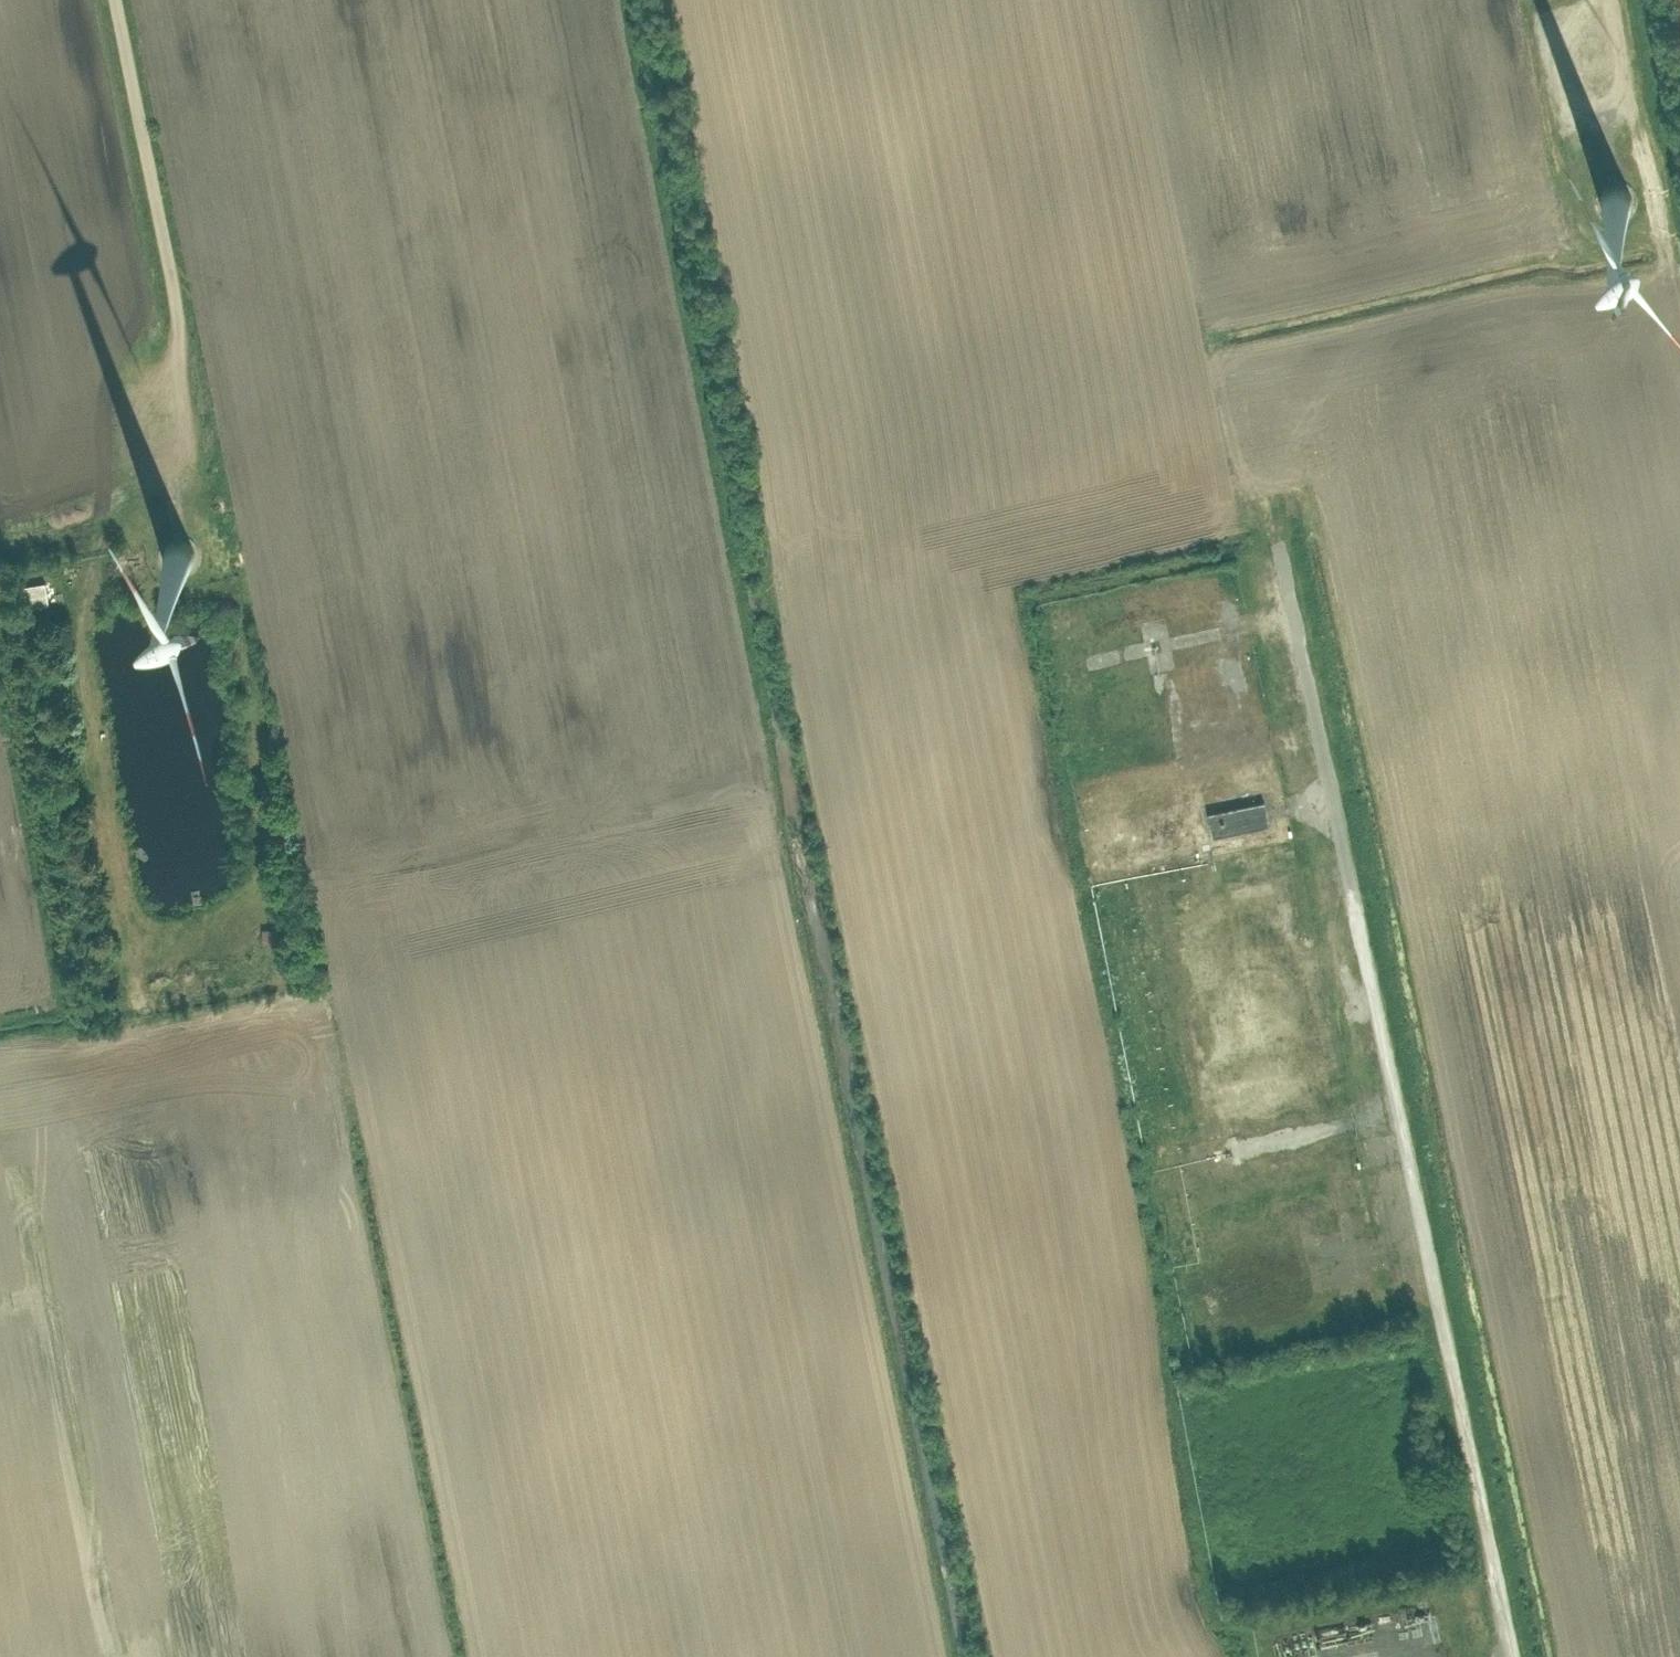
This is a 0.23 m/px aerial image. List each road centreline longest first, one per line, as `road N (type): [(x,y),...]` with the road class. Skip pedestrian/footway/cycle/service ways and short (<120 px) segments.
road 1 (track): [(111,0),(180,345),(176,444)]

